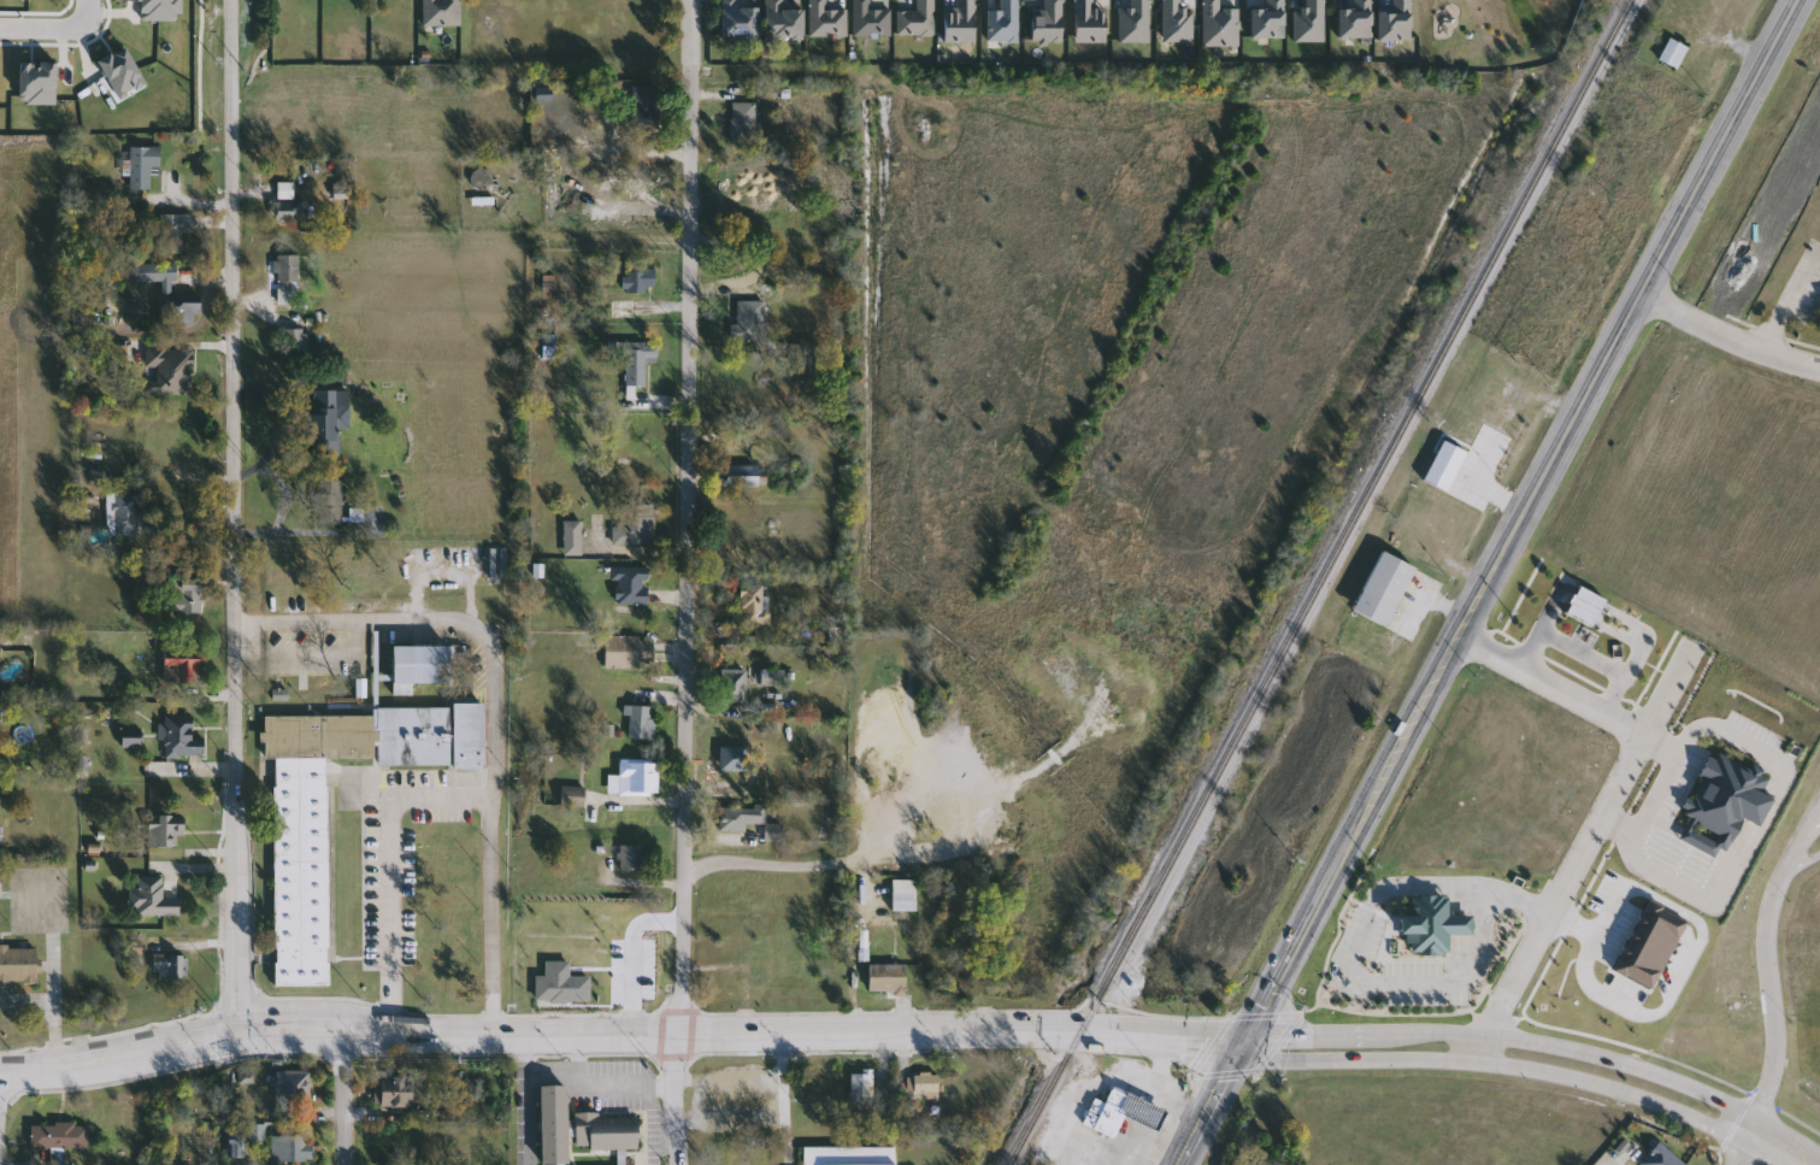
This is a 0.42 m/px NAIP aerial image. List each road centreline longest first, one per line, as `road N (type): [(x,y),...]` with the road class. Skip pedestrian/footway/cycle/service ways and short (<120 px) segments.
road 1 (tertiary): [(0,1075),(81,1069),(258,1032),(948,1032),(1249,1043)]
road 2 (primary): [(1249,1043),(1804,0)]
road 3 (residential): [(694,0),(680,1164)]
road 4 (residential): [(229,0),(241,1034)]
road 5 (tertiary): [(1819,1155),(1656,1073),(1522,1039),(1448,1030),(1273,1034),(1249,1043)]
road 6 (tertiary): [(1478,1063),(1614,1089),(1750,1146)]
road 7 (tertiary): [(1249,1043),(1259,1058),(1478,1063)]
road 8 (residential): [(1648,293),(1787,361),(1819,367)]
road 9 (primary): [(1187,1164),(1249,1043)]
road 10 (residential): [(346,1164),(343,1032)]

